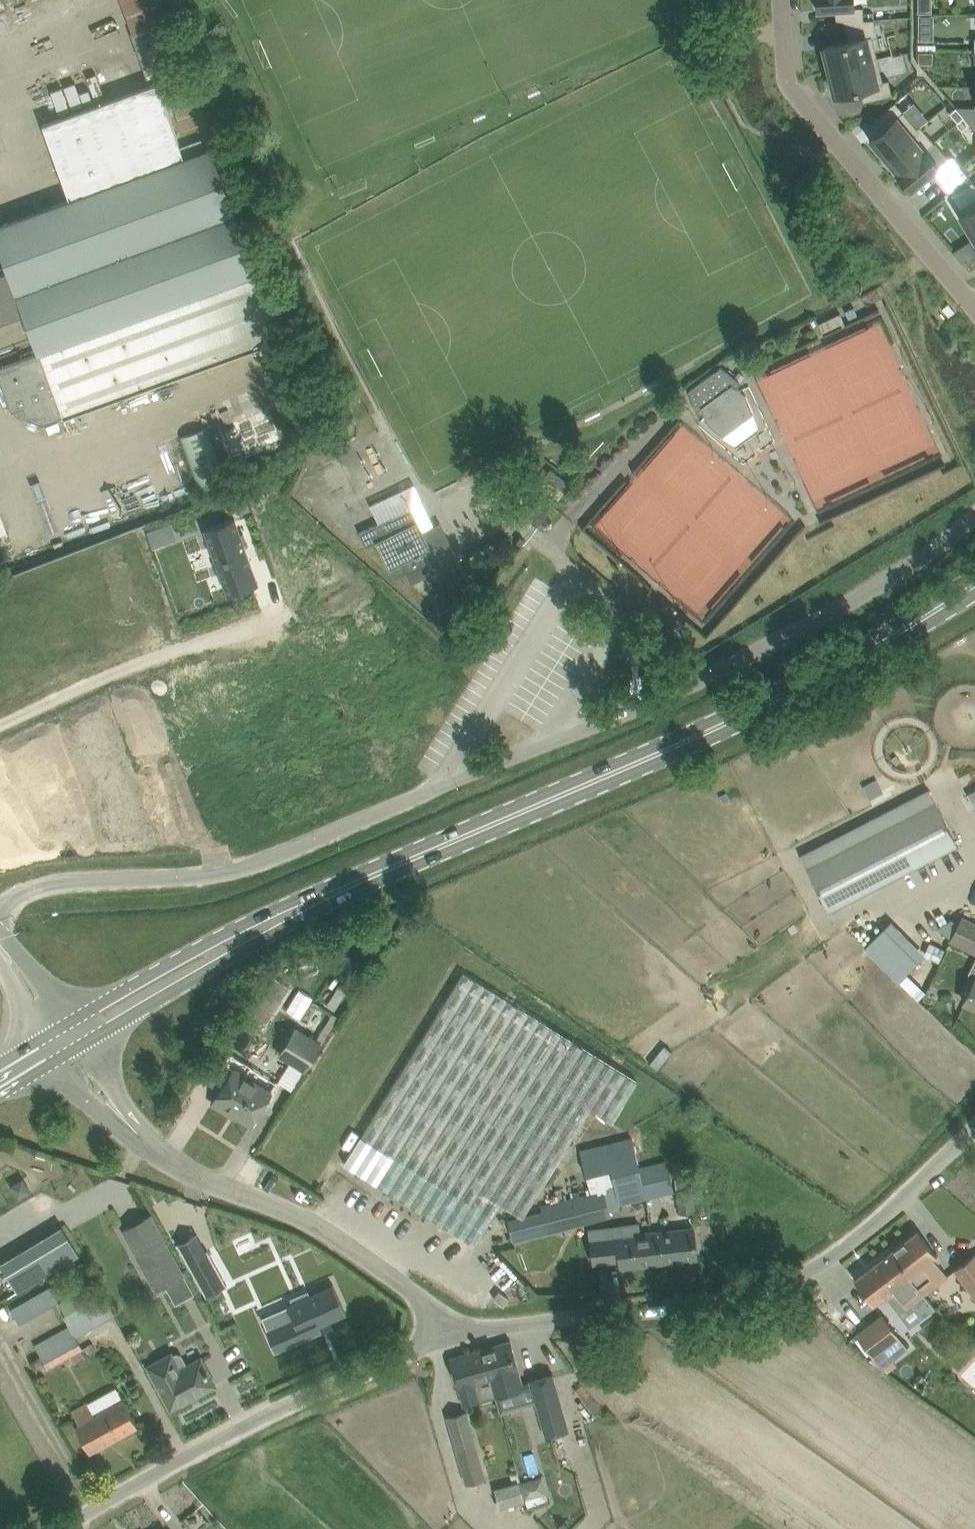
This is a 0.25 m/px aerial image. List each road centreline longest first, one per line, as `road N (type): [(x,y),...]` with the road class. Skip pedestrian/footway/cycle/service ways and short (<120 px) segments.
road 1 (unclassified): [(974,517),(678,686),(233,874),(81,878),(32,887),(0,906)]
road 2 (secondary): [(264,926),(731,720),(882,643),(974,584)]
road 3 (unclassified): [(439,1333),(748,1291),(871,1231),(974,1132)]
road 4 (unclassified): [(68,1528),(148,1479),(439,1333)]
road 5 (unclassified): [(126,1128),(194,1174),(327,1231),(416,1297),(439,1333)]
road 6 (residential): [(974,305),(786,83),(781,0)]
road 7 (residential): [(281,612),(117,669),(0,727)]
road 8 (secondary): [(264,926),(229,931),(73,1020)]
road 9 (secondary): [(87,1041),(240,949),(264,926)]

